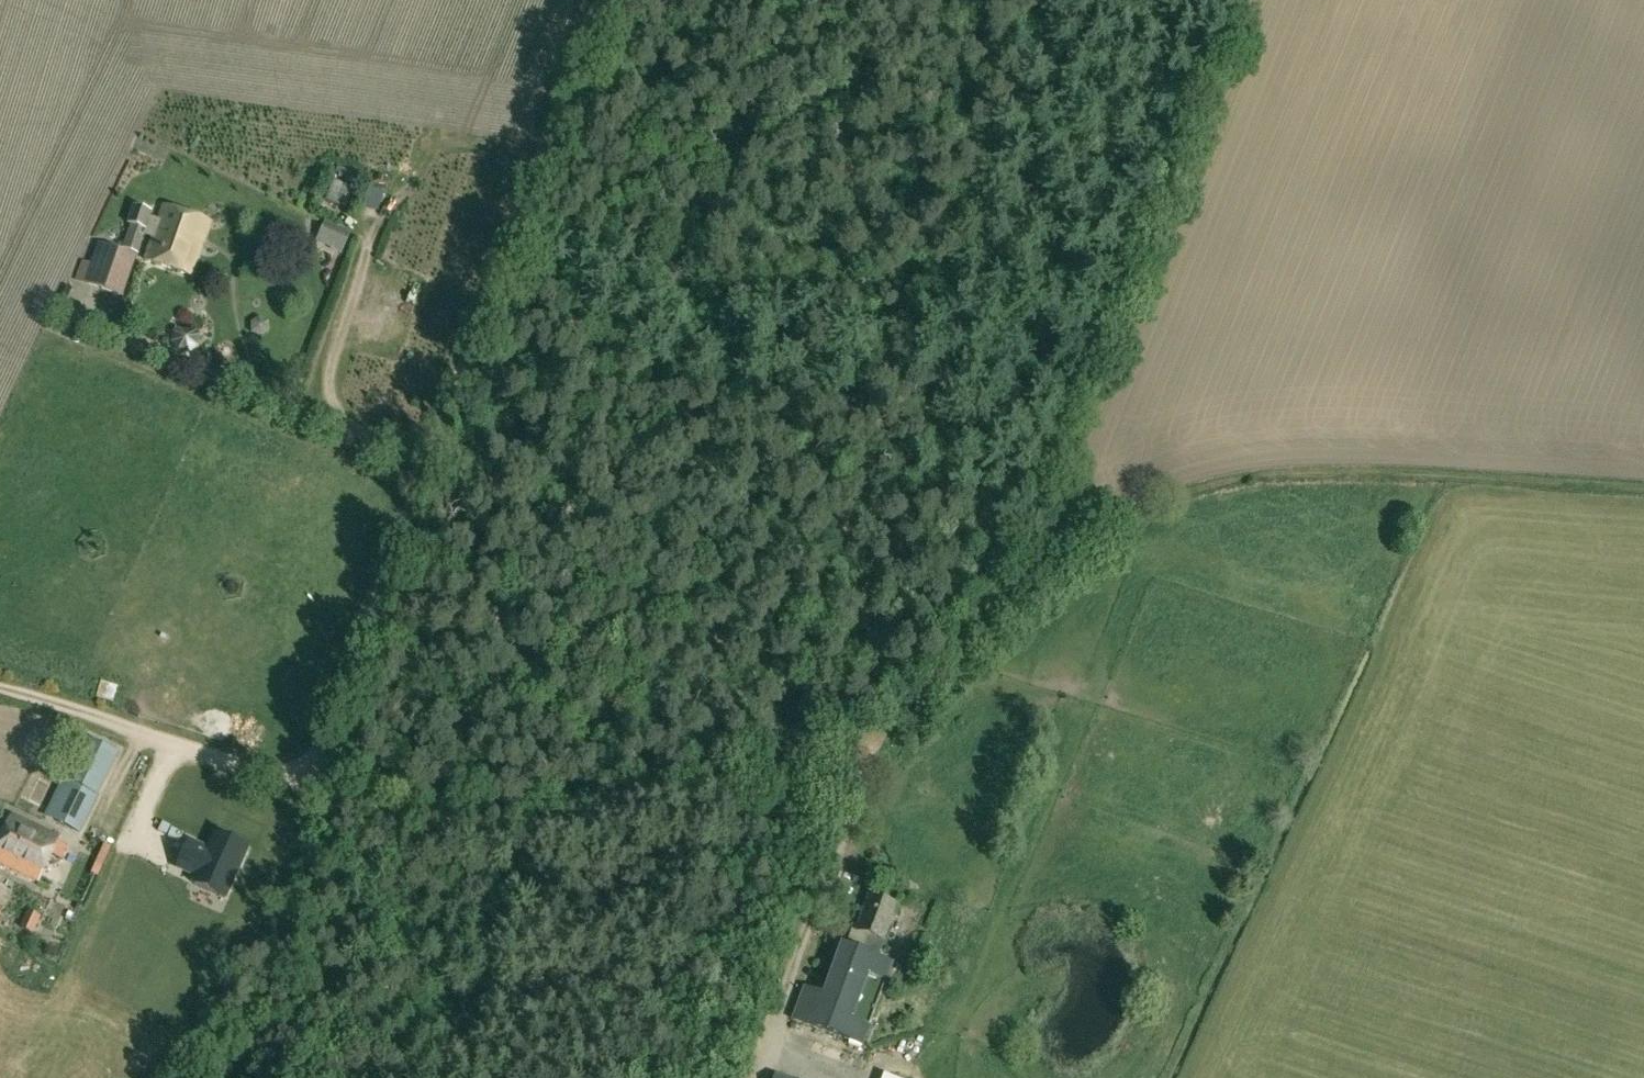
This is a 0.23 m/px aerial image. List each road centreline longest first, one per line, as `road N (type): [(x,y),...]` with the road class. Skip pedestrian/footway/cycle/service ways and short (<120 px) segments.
road 1 (track): [(607,0),(500,298),(308,780)]
road 2 (track): [(308,780),(432,816),(604,801),(861,734),(961,670)]
road 3 (track): [(308,780),(0,688)]

